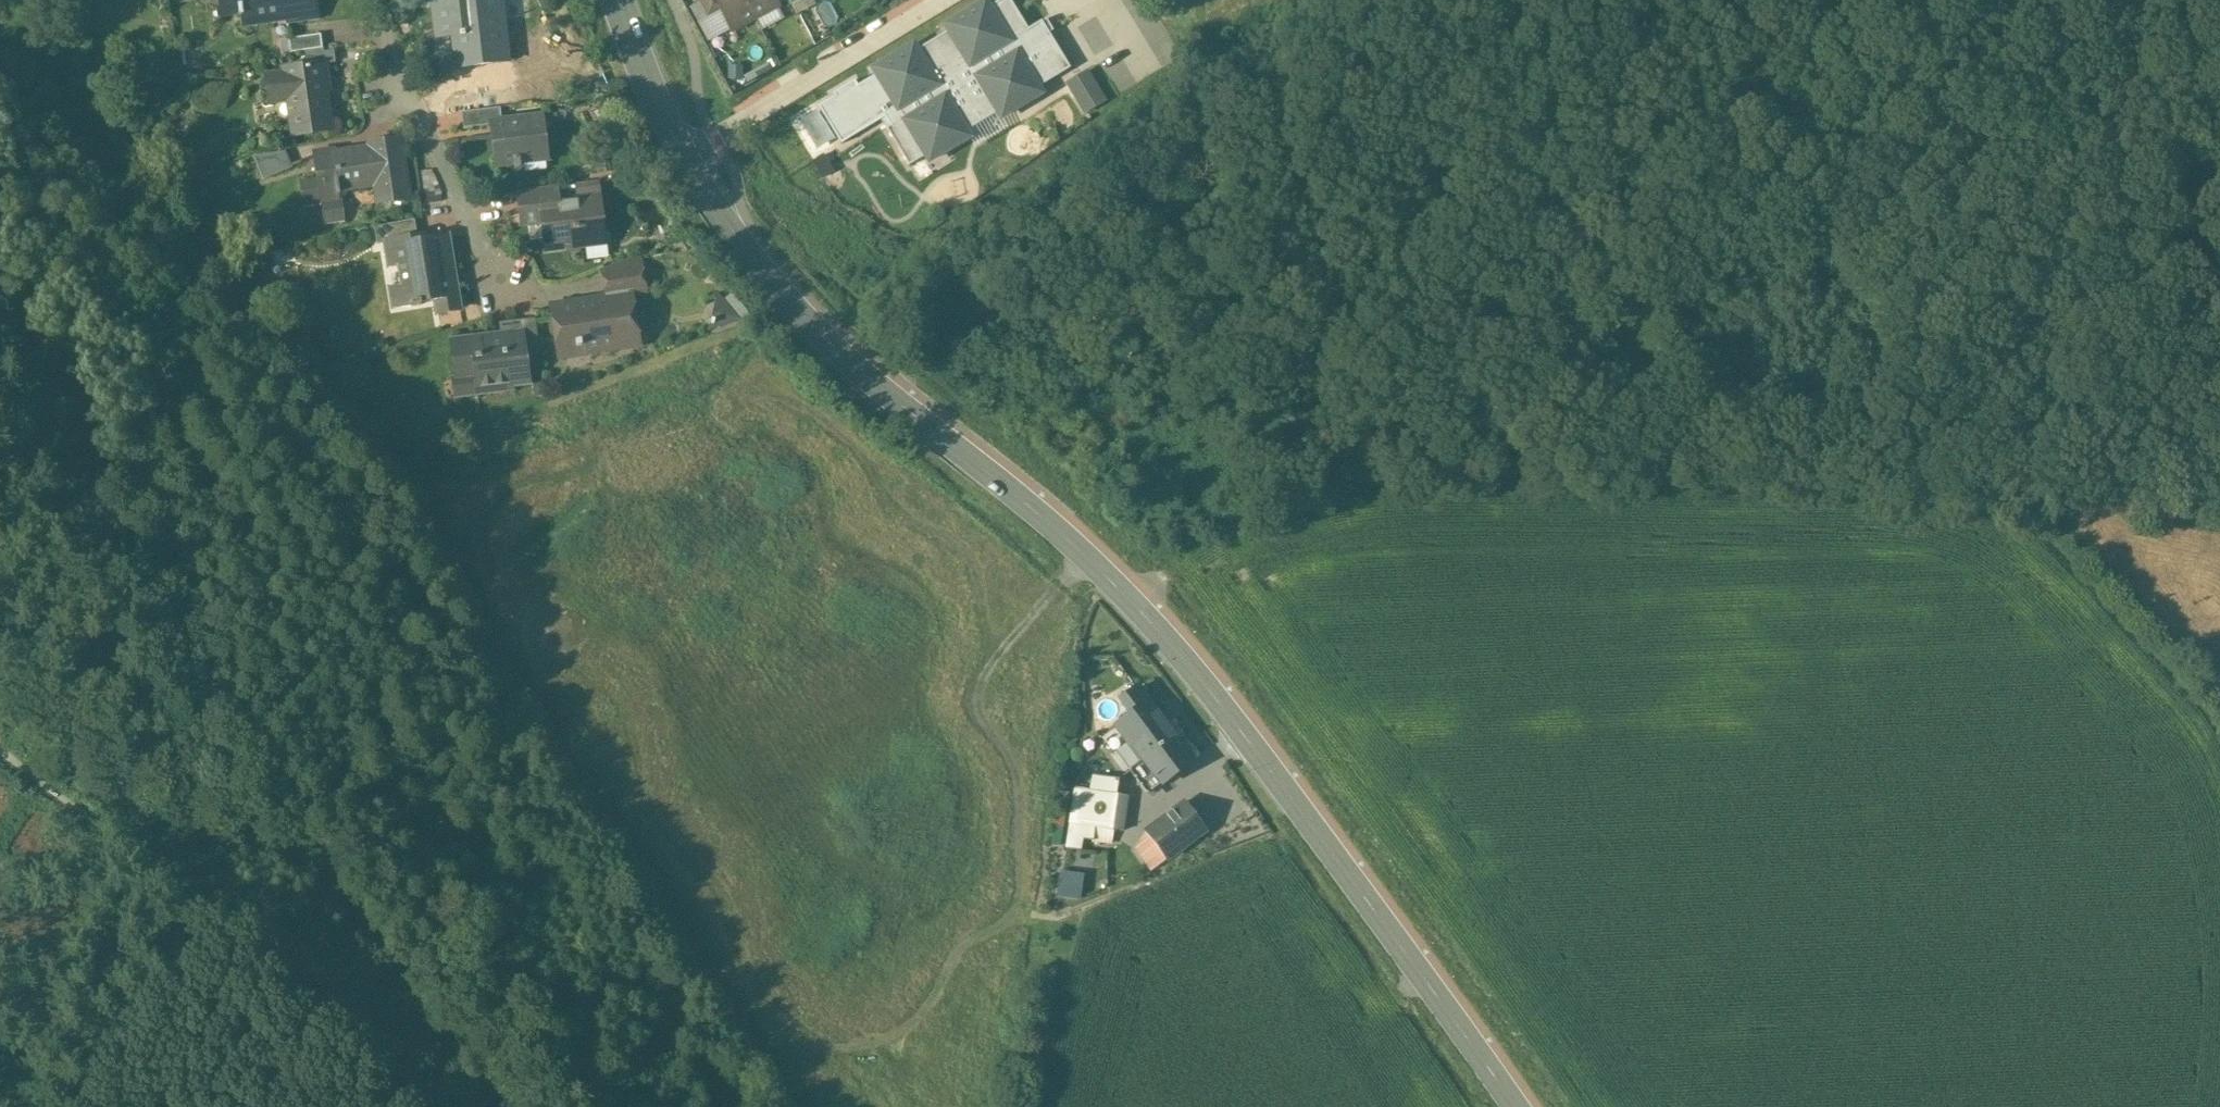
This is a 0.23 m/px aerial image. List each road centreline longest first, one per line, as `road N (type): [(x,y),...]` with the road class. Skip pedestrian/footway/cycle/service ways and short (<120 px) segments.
road 1 (secondary): [(677,152),(798,319),(1032,510),(1150,624),(1242,733),(1516,1106)]
road 2 (residential): [(376,0),(391,57),(502,286)]
road 3 (unclassified): [(677,152),(734,126),(938,0)]
road 4 (secondary): [(617,0),(677,152)]

